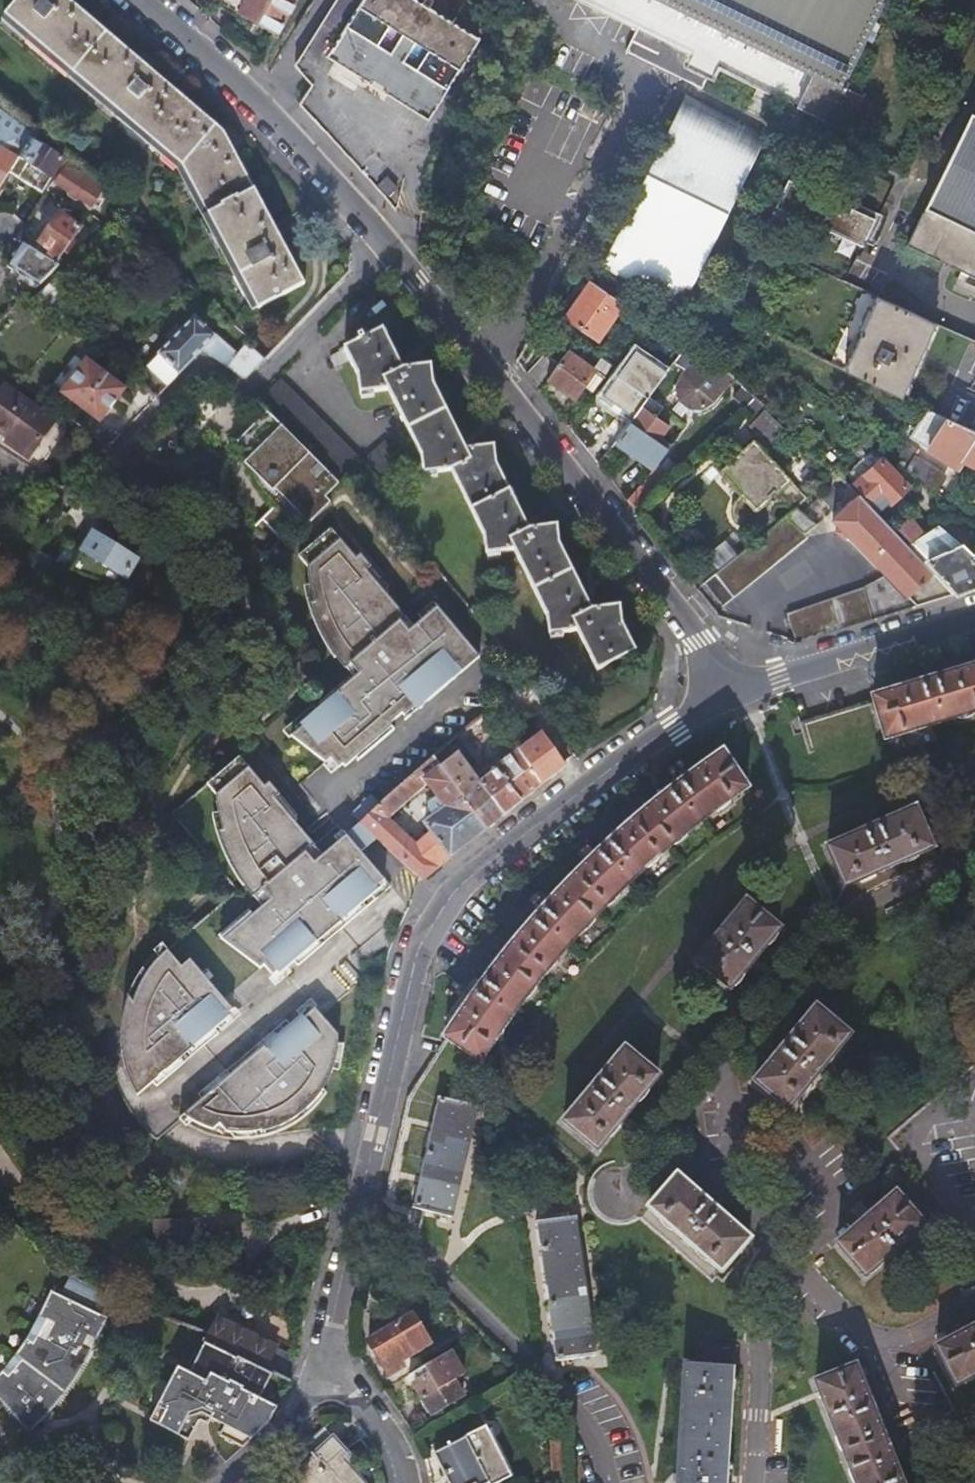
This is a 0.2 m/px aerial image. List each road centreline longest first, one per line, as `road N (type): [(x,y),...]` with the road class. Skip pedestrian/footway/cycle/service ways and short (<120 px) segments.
road 1 (residential): [(142,0),(245,89),(389,249),(701,642),(732,697)]
road 2 (residential): [(732,697),(562,799),(431,919),(414,955),(371,1131),(329,1358)]
road 3 (residential): [(732,697),(974,614)]
road 4 (residential): [(329,1358),(291,1441),(245,1482)]
road 5 (residential): [(329,1358),(383,1421),(408,1482)]

